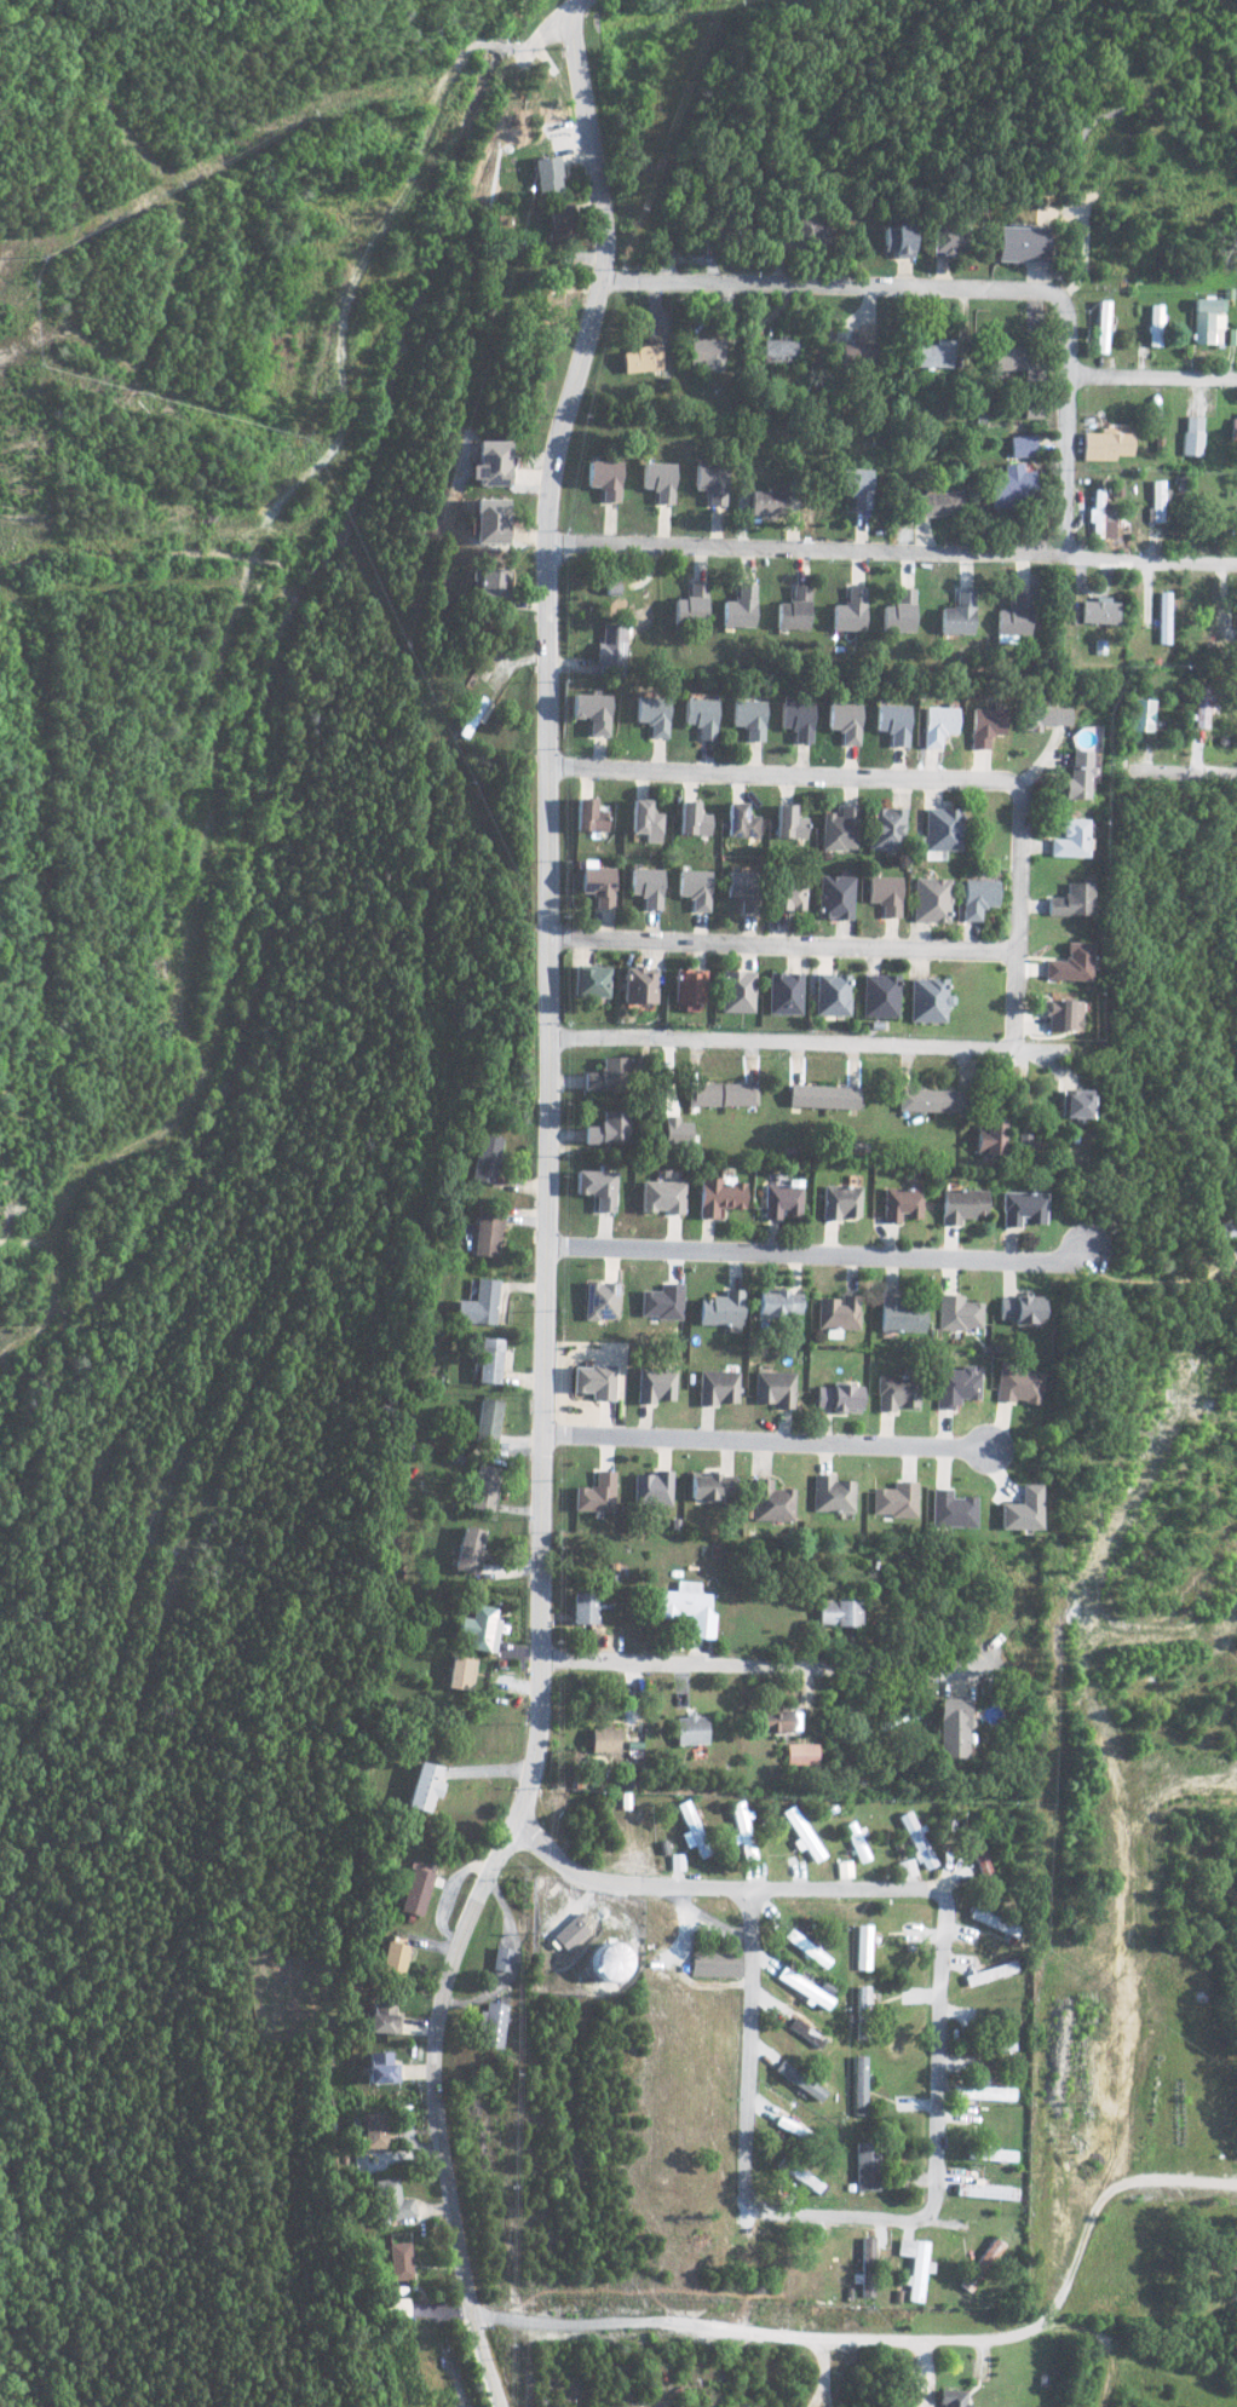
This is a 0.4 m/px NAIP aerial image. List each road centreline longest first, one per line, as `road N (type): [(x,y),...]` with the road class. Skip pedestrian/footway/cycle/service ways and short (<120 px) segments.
road 1 (residential): [(498,2406),(468,2311),(433,2068),(448,1970),(513,1824),(539,1733),(551,1245),(548,543),(557,431),(597,280),(598,214),(573,34),(581,0)]
road 2 (residential): [(754,1924),(754,1889),(940,1898),(949,1931),(943,2118),(930,2216),(913,2223),(786,2218),(752,2201),(754,1924)]
road 3 (residential): [(548,543),(1236,567)]
road 4 (residential): [(260,571),(364,264),(410,182),(450,75),(477,45),(528,47),(574,11)]
road 5 (residential): [(1022,955),(1025,807),(1013,787),(548,765)]
road 6 (residential): [(546,1036),(1008,1049),(1022,1012),(1022,955)]
road 7 (residential): [(1106,1257),(1082,1263),(551,1245)]
road 8 (residential): [(546,939),(1022,955)]
road 9 (residential): [(1059,298),(1043,289),(597,280)]
road 10 (residential): [(1005,1449),(546,1434)]
road 11 (residential): [(961,1670),(540,1659)]
road 12 (residential): [(1065,558),(1059,298)]
road 13 (residential): [(513,1824),(593,1881),(754,1889)]
road 14 (track): [(1059,298),(1084,258),(1082,146),(1093,122)]
road 15 (residential): [(1066,375),(1236,378)]

